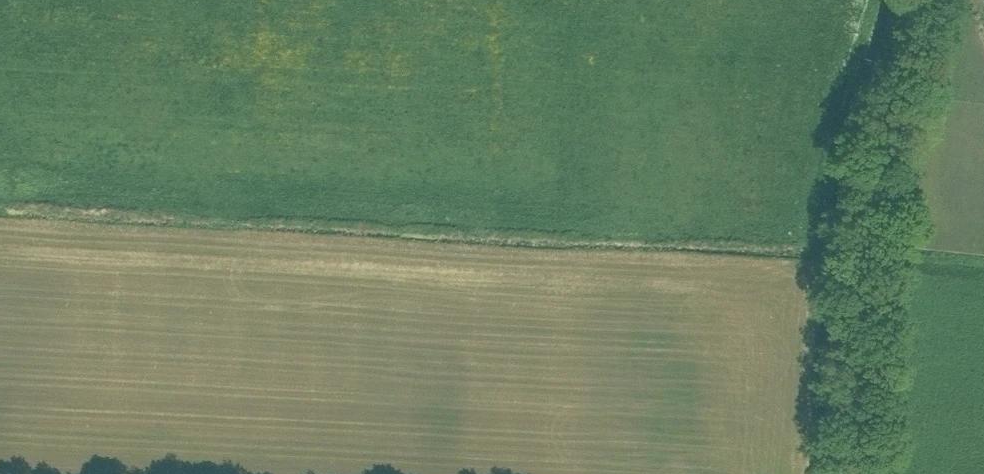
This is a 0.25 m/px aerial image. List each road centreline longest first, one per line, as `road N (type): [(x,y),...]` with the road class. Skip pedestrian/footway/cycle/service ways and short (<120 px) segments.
road 1 (unclassified): [(855,473),(875,188),(923,0)]

